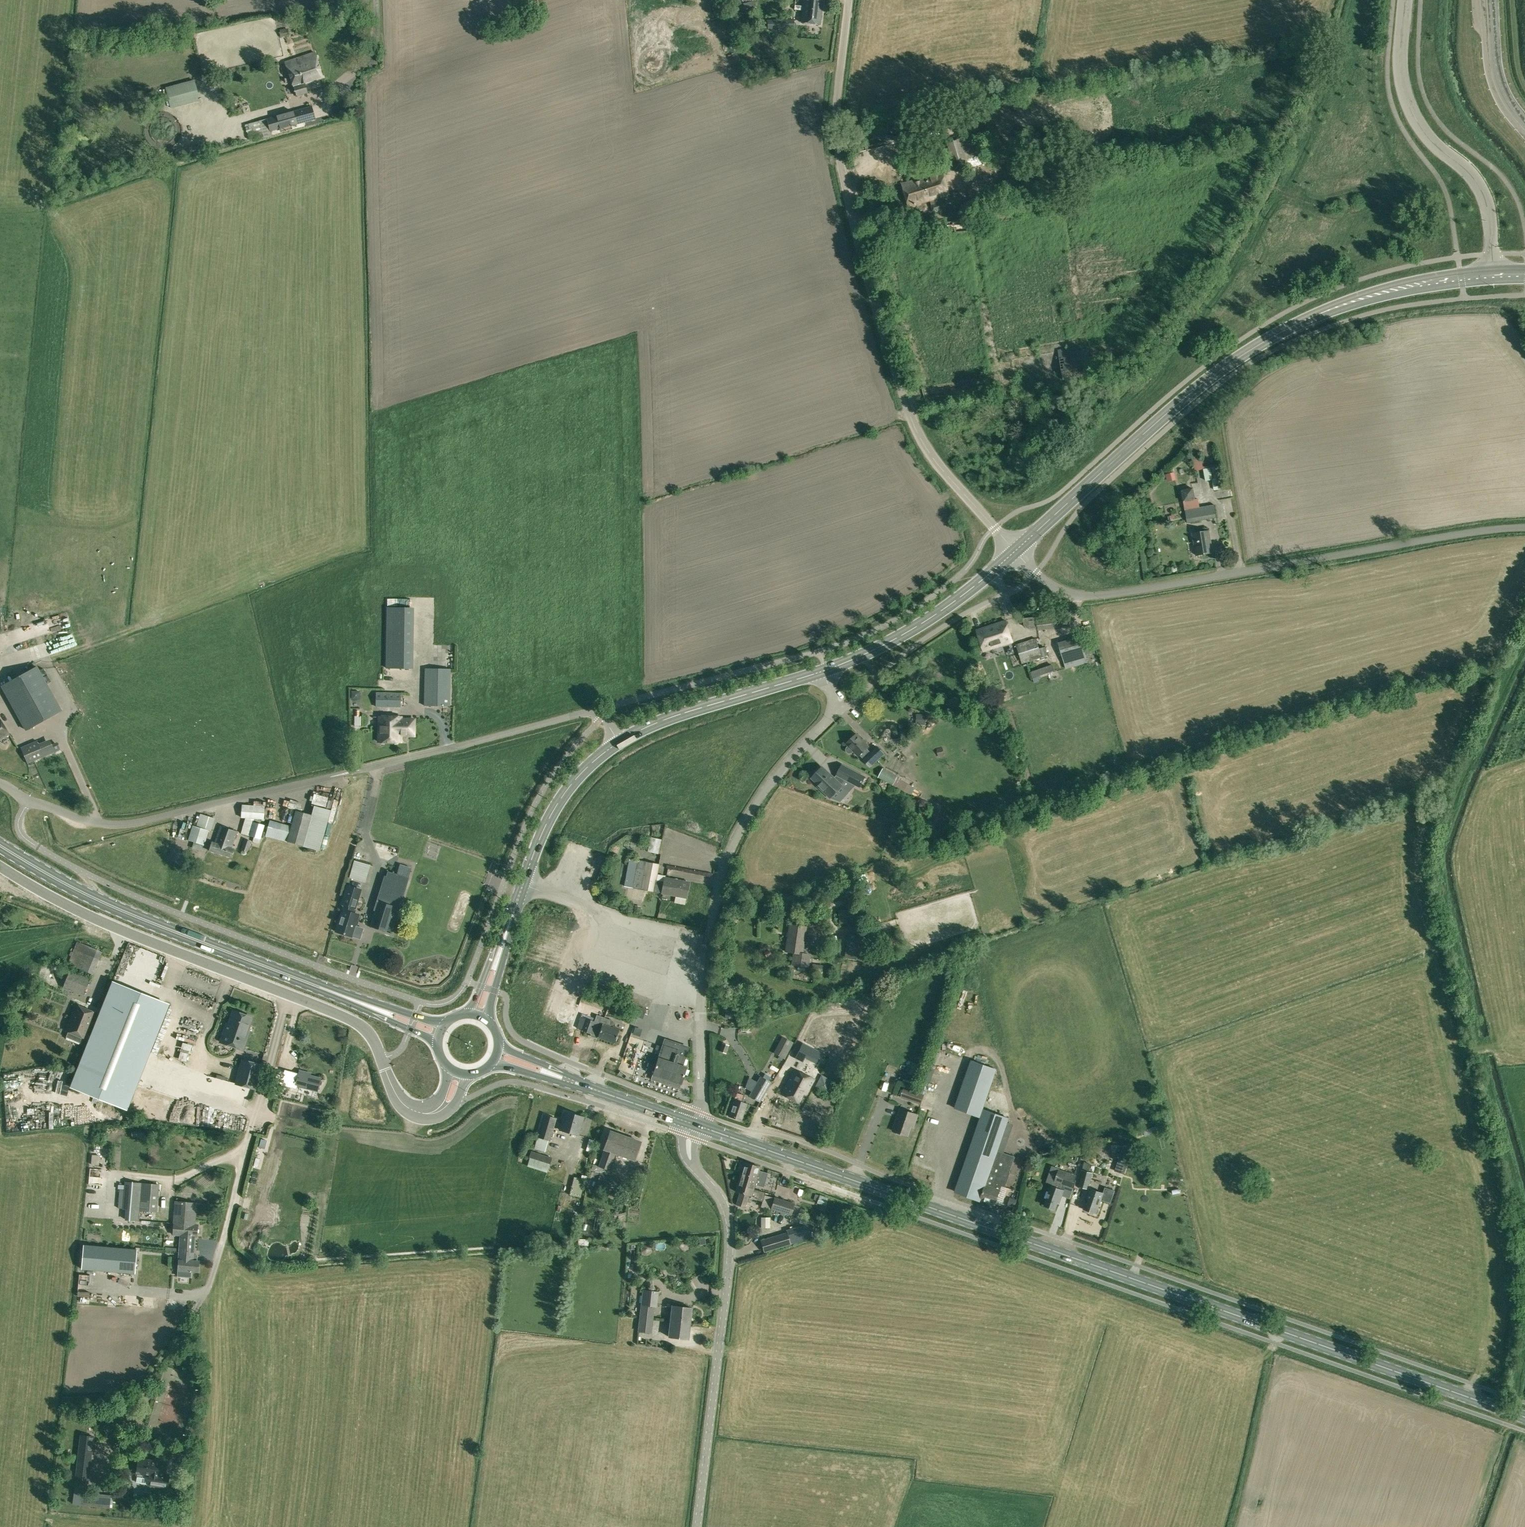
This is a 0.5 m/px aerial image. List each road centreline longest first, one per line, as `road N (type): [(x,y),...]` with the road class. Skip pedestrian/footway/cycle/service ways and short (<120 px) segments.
road 1 (primary): [(1524,1416),(695,1125)]
road 2 (unclassified): [(28,801),(101,823),(141,822),(584,713),(602,718),(618,743)]
road 3 (unclassified): [(1015,552),(935,463),(903,401),(838,142),(848,0)]
road 4 (track): [(1524,645),(1470,760),(1440,848),(1479,1048),(1524,1216)]
road 5 (secondary): [(1015,552),(1198,387),(1287,329),(1376,295),(1524,275)]
road 6 (unclassified): [(1015,552),(1059,590),(1101,595),(1524,527)]
road 7 (unclassified): [(429,1113),(402,1103),(372,1038),(357,1022),(112,927),(0,866)]
road 8 (unclassified): [(698,1526),(730,1236),(723,1202),(690,1159),(695,1125)]
road 9 (primary): [(377,1009),(145,920),(0,846)]
road 10 (residential): [(712,921),(730,850),(749,812),(831,710),(826,671)]
road 11 (secondary): [(496,963),(551,816),(585,770),(618,743)]
road 12 (secondary): [(826,671),(930,617),(1015,552)]
road 13 (secondary): [(618,743),(682,713),(826,671)]
road 14 (residential): [(695,1125),(702,1105),(707,946)]
road 15 (primary): [(695,1125),(552,1074)]

